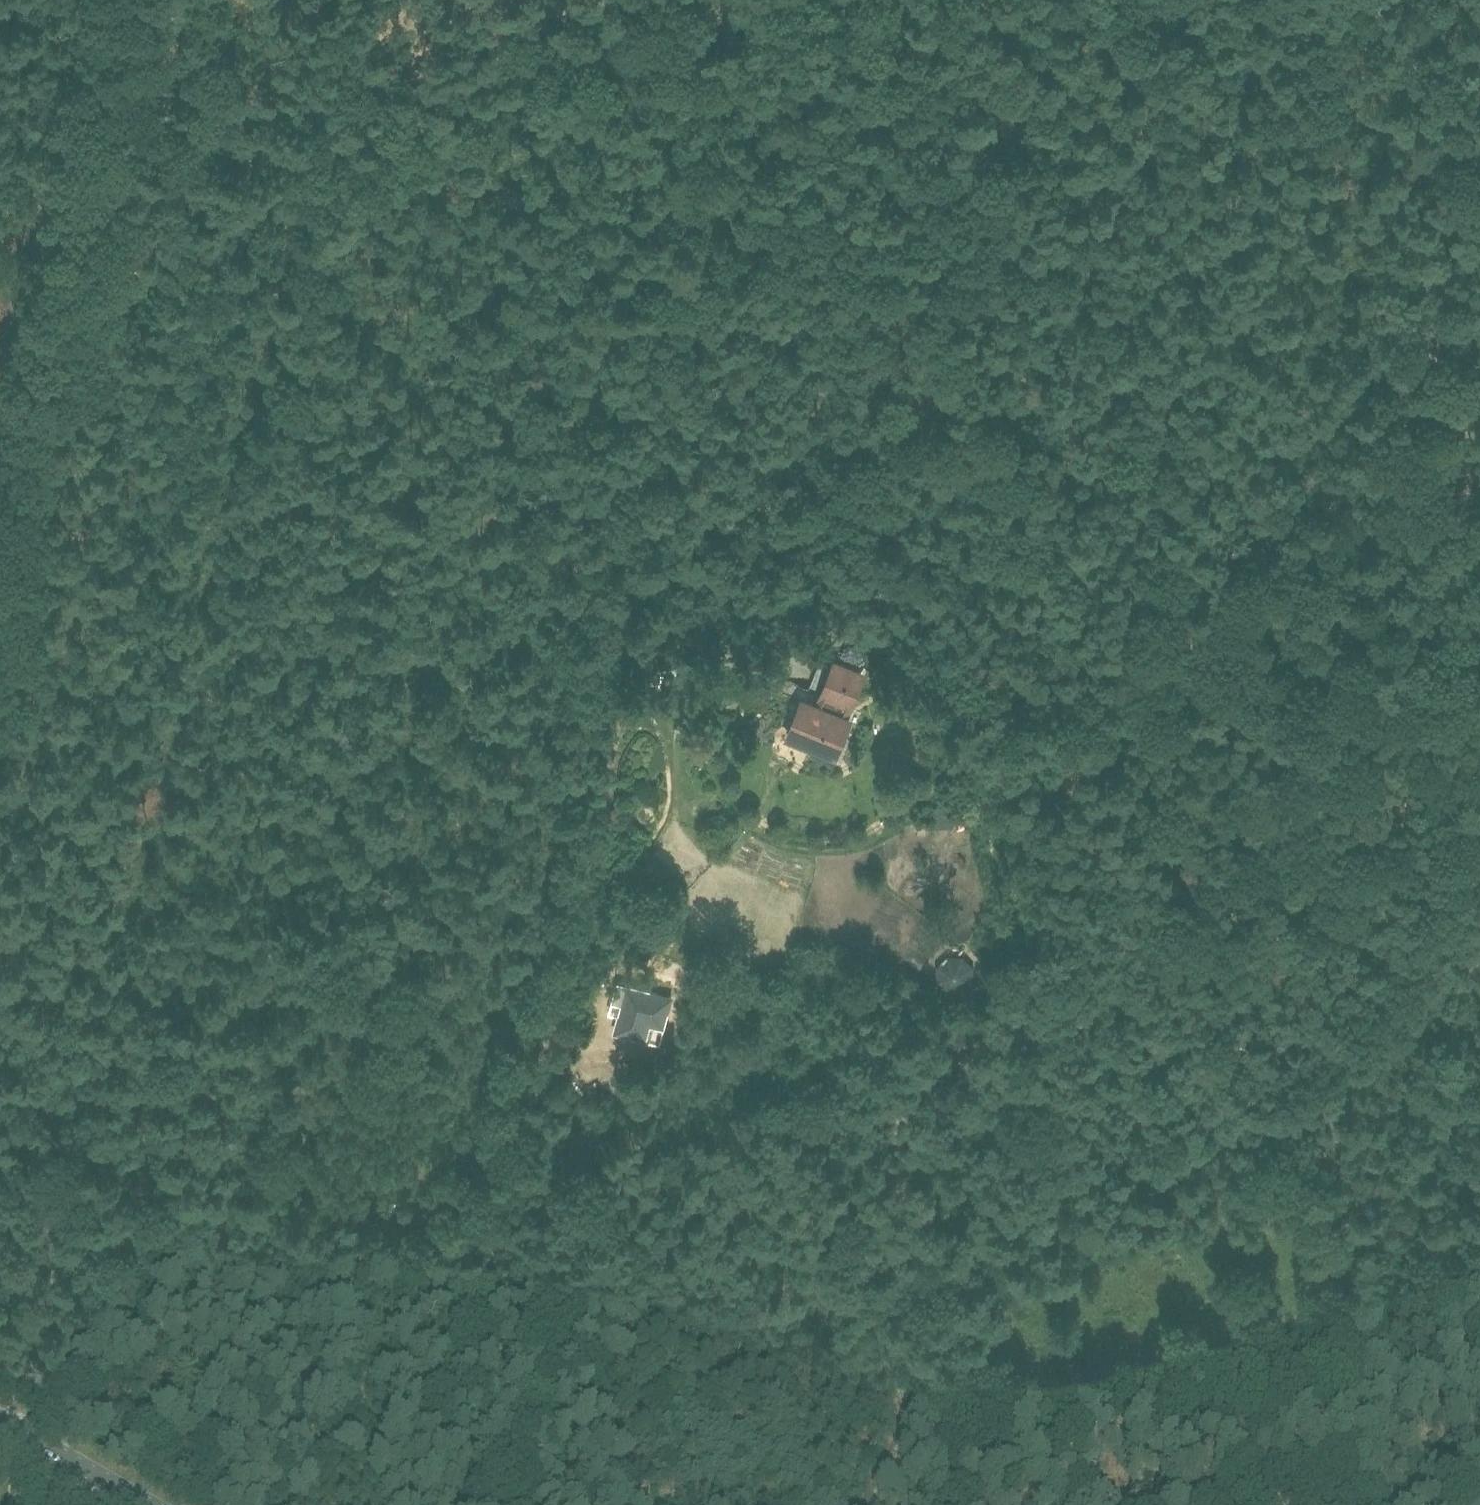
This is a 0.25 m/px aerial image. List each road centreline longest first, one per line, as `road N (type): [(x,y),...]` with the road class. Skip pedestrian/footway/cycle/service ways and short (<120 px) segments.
road 1 (track): [(756,21),(42,260)]
road 2 (track): [(0,1173),(68,1206),(10,1504)]
road 3 (track): [(89,0),(42,260)]
road 4 (track): [(42,260),(0,446)]
road 5 (tertiary): [(0,1414),(163,1504)]

